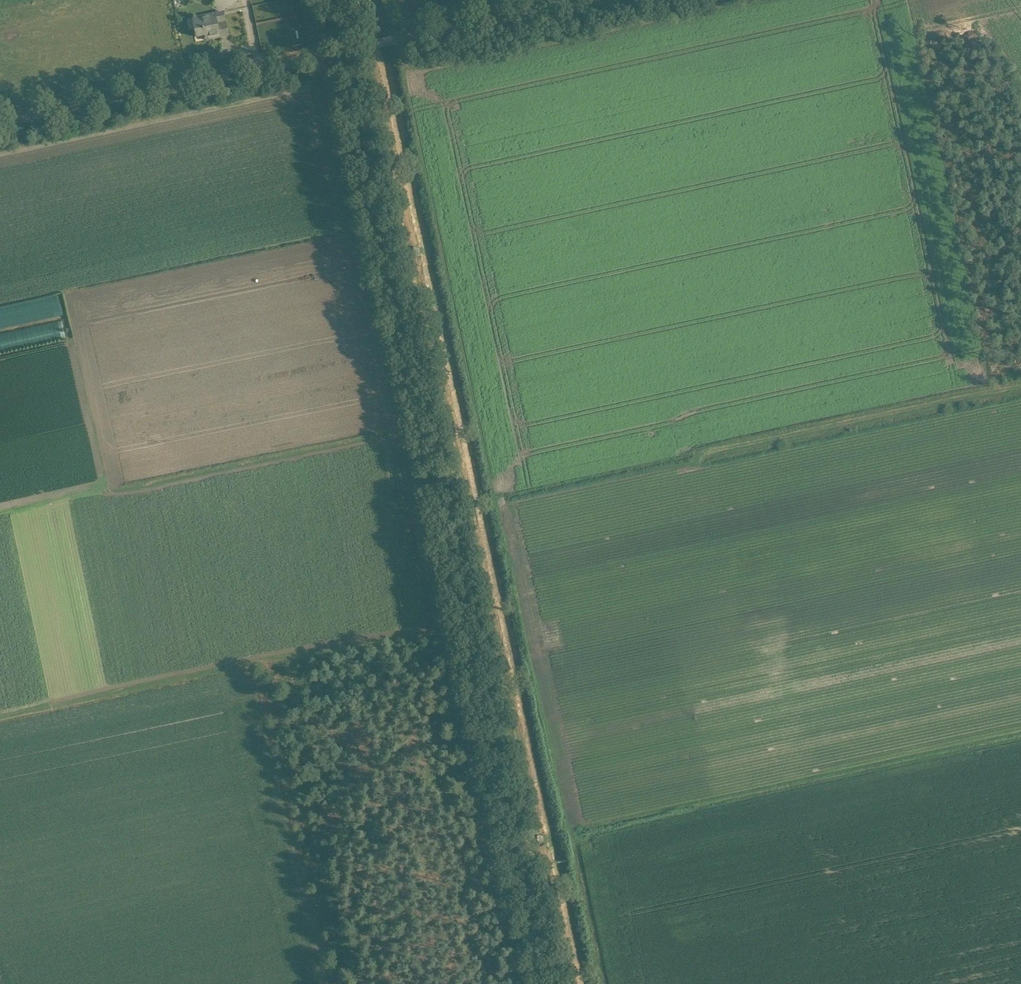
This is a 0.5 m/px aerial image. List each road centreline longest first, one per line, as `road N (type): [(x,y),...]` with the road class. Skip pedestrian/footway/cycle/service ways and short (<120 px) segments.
road 1 (track): [(575,983),(551,876),(535,848),(536,808),(366,47)]
road 2 (unclassified): [(0,124),(587,0)]

